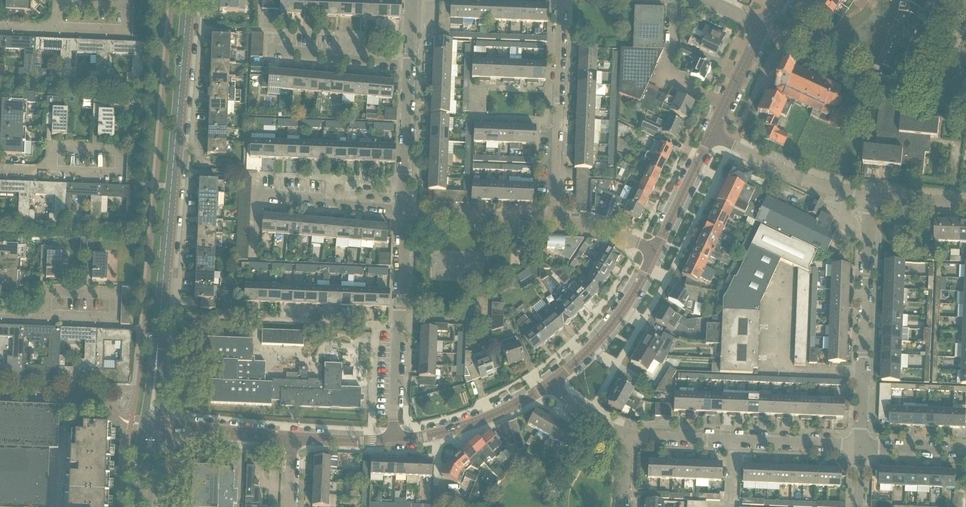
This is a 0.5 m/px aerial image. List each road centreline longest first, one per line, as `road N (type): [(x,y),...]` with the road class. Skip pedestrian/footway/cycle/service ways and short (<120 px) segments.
road 1 (secondary): [(155,361),(187,0)]
road 2 (unclassified): [(860,449),(871,200)]
road 3 (unclassified): [(860,449),(624,435)]
road 4 (unclassified): [(391,439),(403,212)]
road 5 (unclassified): [(555,220),(563,0)]
road 6 (unclassified): [(871,200),(825,189),(710,136)]
road 7 (tertiary): [(551,386),(624,309),(654,251)]
road 8 (tertiary): [(391,439),(463,427),(551,386)]
road 9 (residential): [(50,173),(119,176),(119,150),(51,147)]
road 10 (unclassified): [(403,212),(555,220)]
road 11 (unclassified): [(403,212),(412,64)]
road 12 (unclassified): [(403,212),(256,197)]
road 13 (unclassified): [(412,64),(271,51)]
road 14 (tertiary): [(158,425),(294,438)]
road 15 (tertiary): [(654,251),(710,136)]
road 16 (tertiary): [(710,136),(762,25)]
road 17 (residential): [(47,318),(47,291),(114,293),(114,320)]

